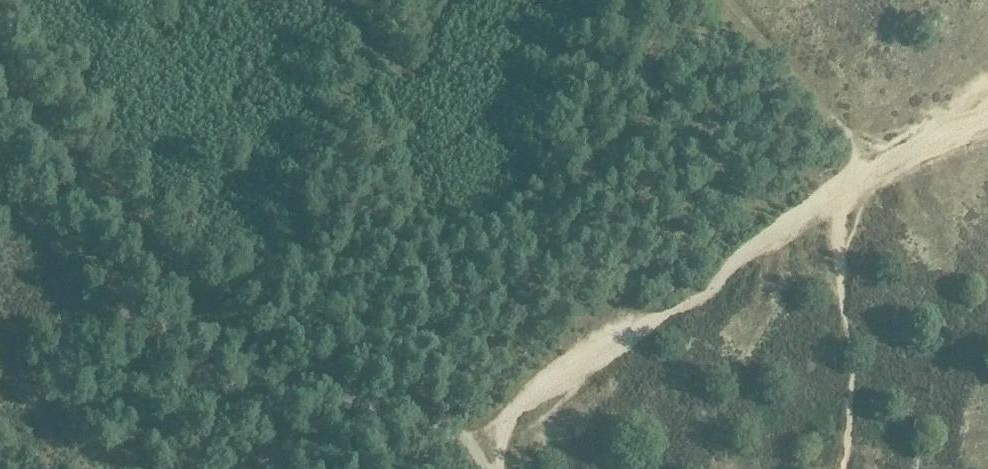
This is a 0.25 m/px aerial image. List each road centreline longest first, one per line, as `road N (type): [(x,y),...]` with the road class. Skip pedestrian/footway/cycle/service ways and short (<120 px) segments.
road 1 (track): [(485,451),(212,336),(0,90)]
road 2 (track): [(987,118),(876,167),(770,234),(711,290),(582,358),(512,413),(485,451)]

